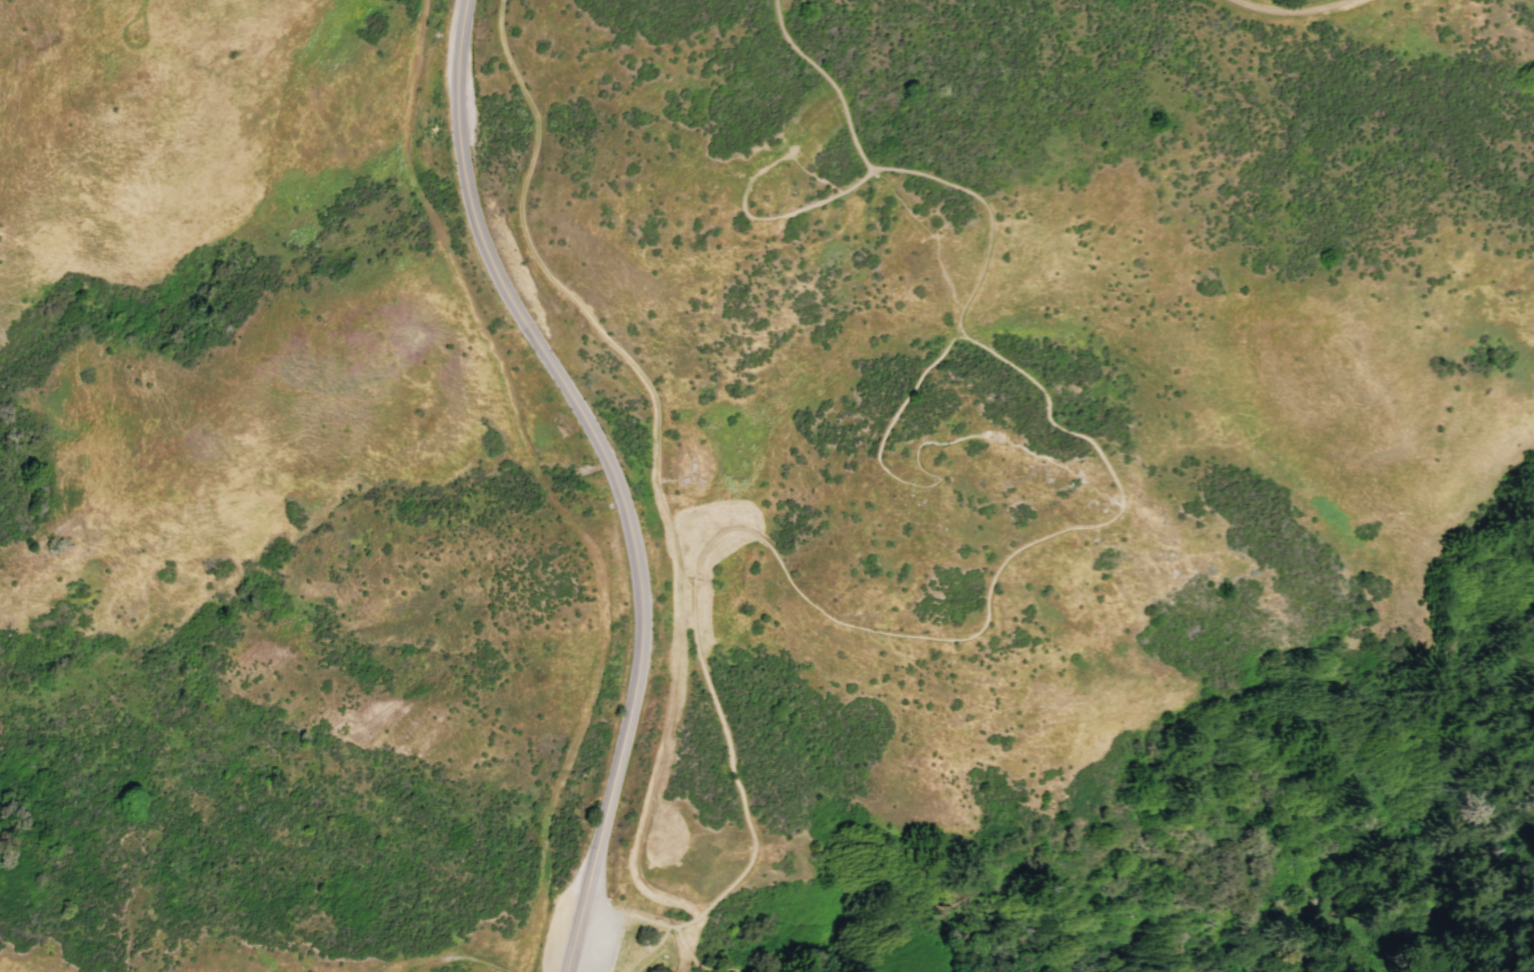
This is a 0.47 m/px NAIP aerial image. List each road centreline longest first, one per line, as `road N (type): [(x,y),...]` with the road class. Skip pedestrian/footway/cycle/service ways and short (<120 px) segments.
road 1 (track): [(516,971),(546,808),(600,648),(602,602),(587,546),(537,476),(406,149),(423,0)]
road 2 (secondary): [(465,0),(456,125),(472,212),(509,299),(609,470),(641,590),(634,704),(567,971)]
road 3 (track): [(1354,0),(1295,16),(1232,0)]
road 4 (track): [(397,971),(442,956),(516,971)]

